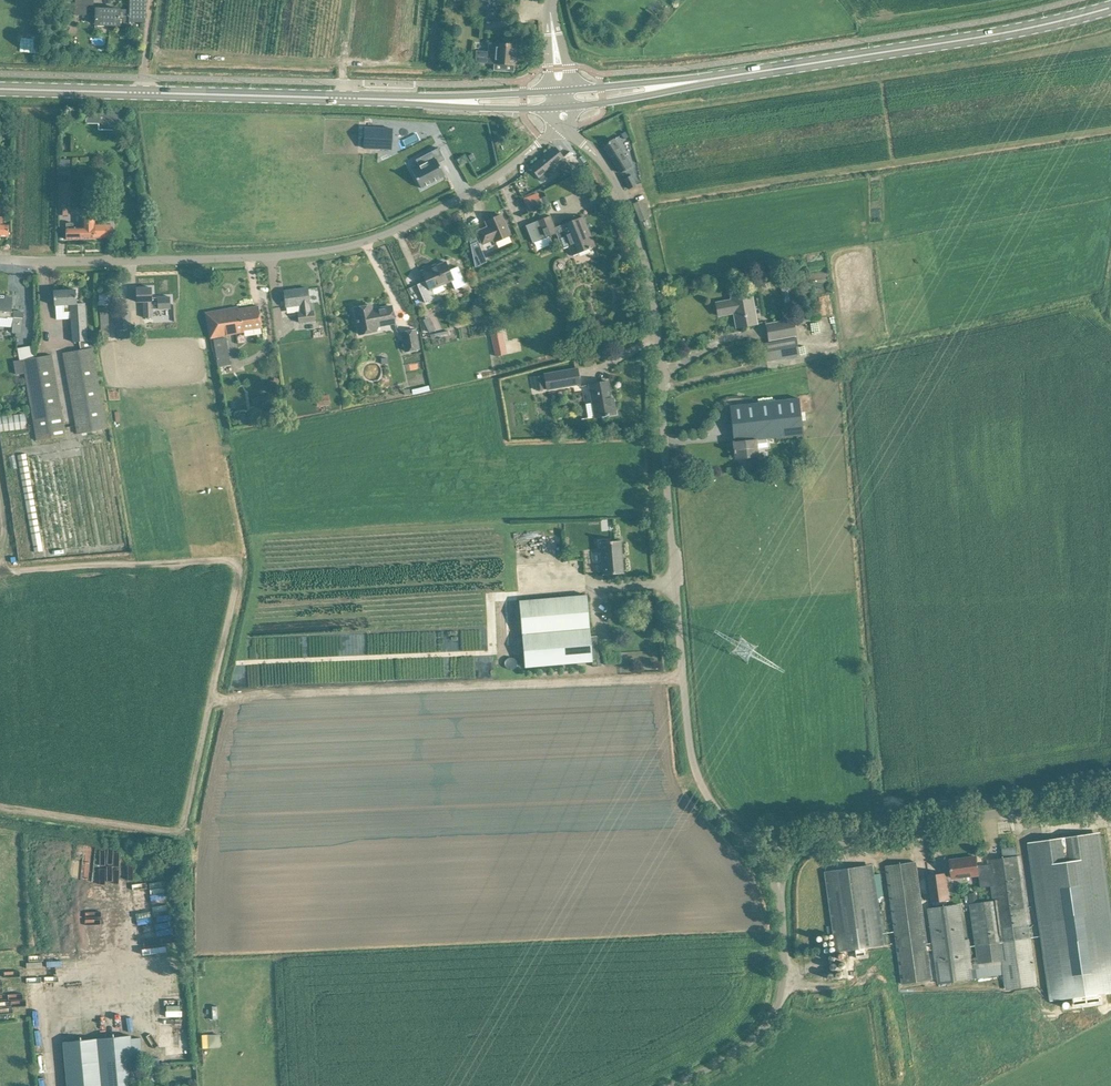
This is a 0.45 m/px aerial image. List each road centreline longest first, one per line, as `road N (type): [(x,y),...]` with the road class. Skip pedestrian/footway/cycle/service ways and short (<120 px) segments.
road 1 (track): [(685,676),(213,698),(233,566),(0,576)]
road 2 (unclassified): [(750,844),(694,771),(657,316),(642,247),(608,169),(565,127)]
road 3 (unclassified): [(565,127),(490,182),(354,246),(298,256),(0,258)]
road 4 (secondary): [(0,89),(456,100)]
road 5 (secondary): [(1110,6),(976,38),(670,85)]
road 6 (unclassified): [(800,845),(1110,795)]
road 7 (unclassified): [(672,1085),(748,1045),(771,1021),(785,971),(780,895)]

